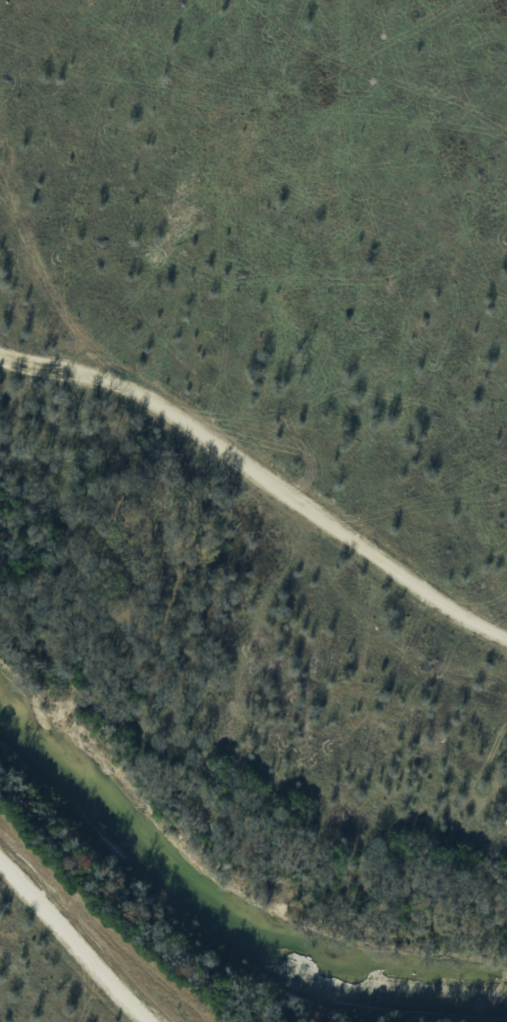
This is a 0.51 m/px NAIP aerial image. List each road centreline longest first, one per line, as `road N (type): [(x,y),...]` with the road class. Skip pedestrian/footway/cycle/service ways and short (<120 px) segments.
road 1 (track): [(0,852),(151,1021)]

